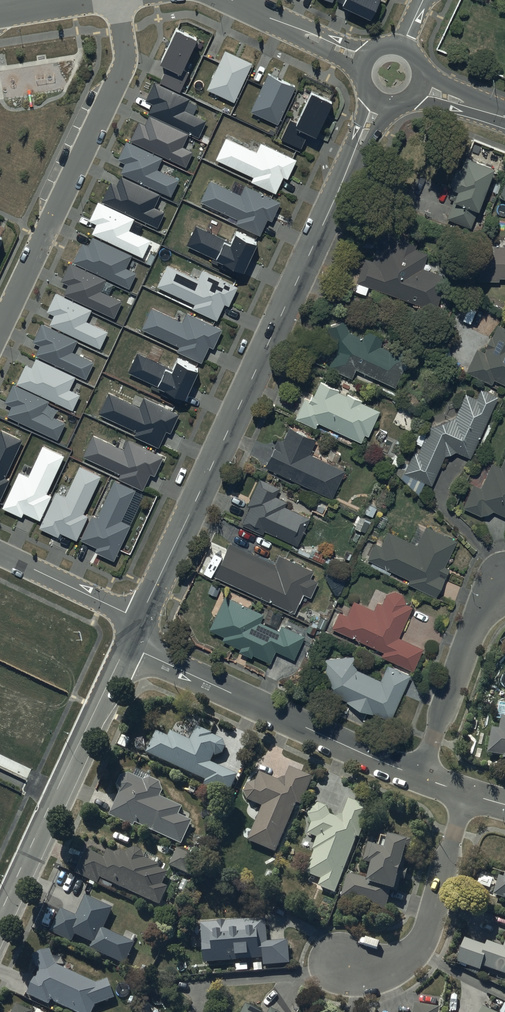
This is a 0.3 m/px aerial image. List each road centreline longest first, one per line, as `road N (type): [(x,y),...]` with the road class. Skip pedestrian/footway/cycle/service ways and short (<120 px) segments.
road 1 (tertiary): [(139,619),(348,168)]
road 2 (residential): [(116,0),(124,62),(1,327)]
road 3 (residential): [(125,644),(419,777)]
road 4 (tertiary): [(0,913),(125,644)]
road 5 (residential): [(467,794),(419,947),(378,965),(345,963)]
road 6 (residential): [(419,777),(476,619),(504,585)]
road 7 (residential): [(0,554),(139,619)]

